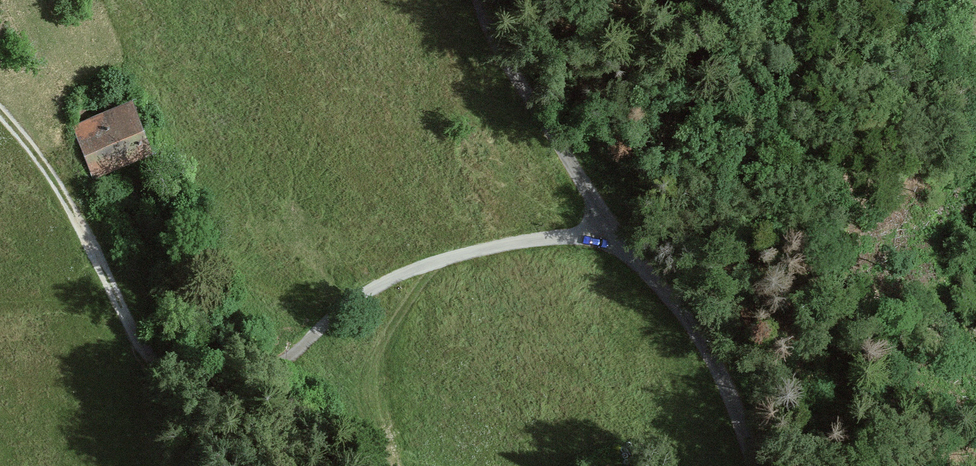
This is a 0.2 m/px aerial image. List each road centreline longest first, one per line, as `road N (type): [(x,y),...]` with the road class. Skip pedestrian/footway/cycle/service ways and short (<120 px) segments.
road 1 (residential): [(483,0),(499,48),(588,193),(699,336),(754,465)]
road 2 (track): [(360,297),(244,376),(191,381),(156,368),(61,185),(0,109)]
road 3 (track): [(613,232),(471,252),(360,297),(300,299),(240,284),(141,193)]

